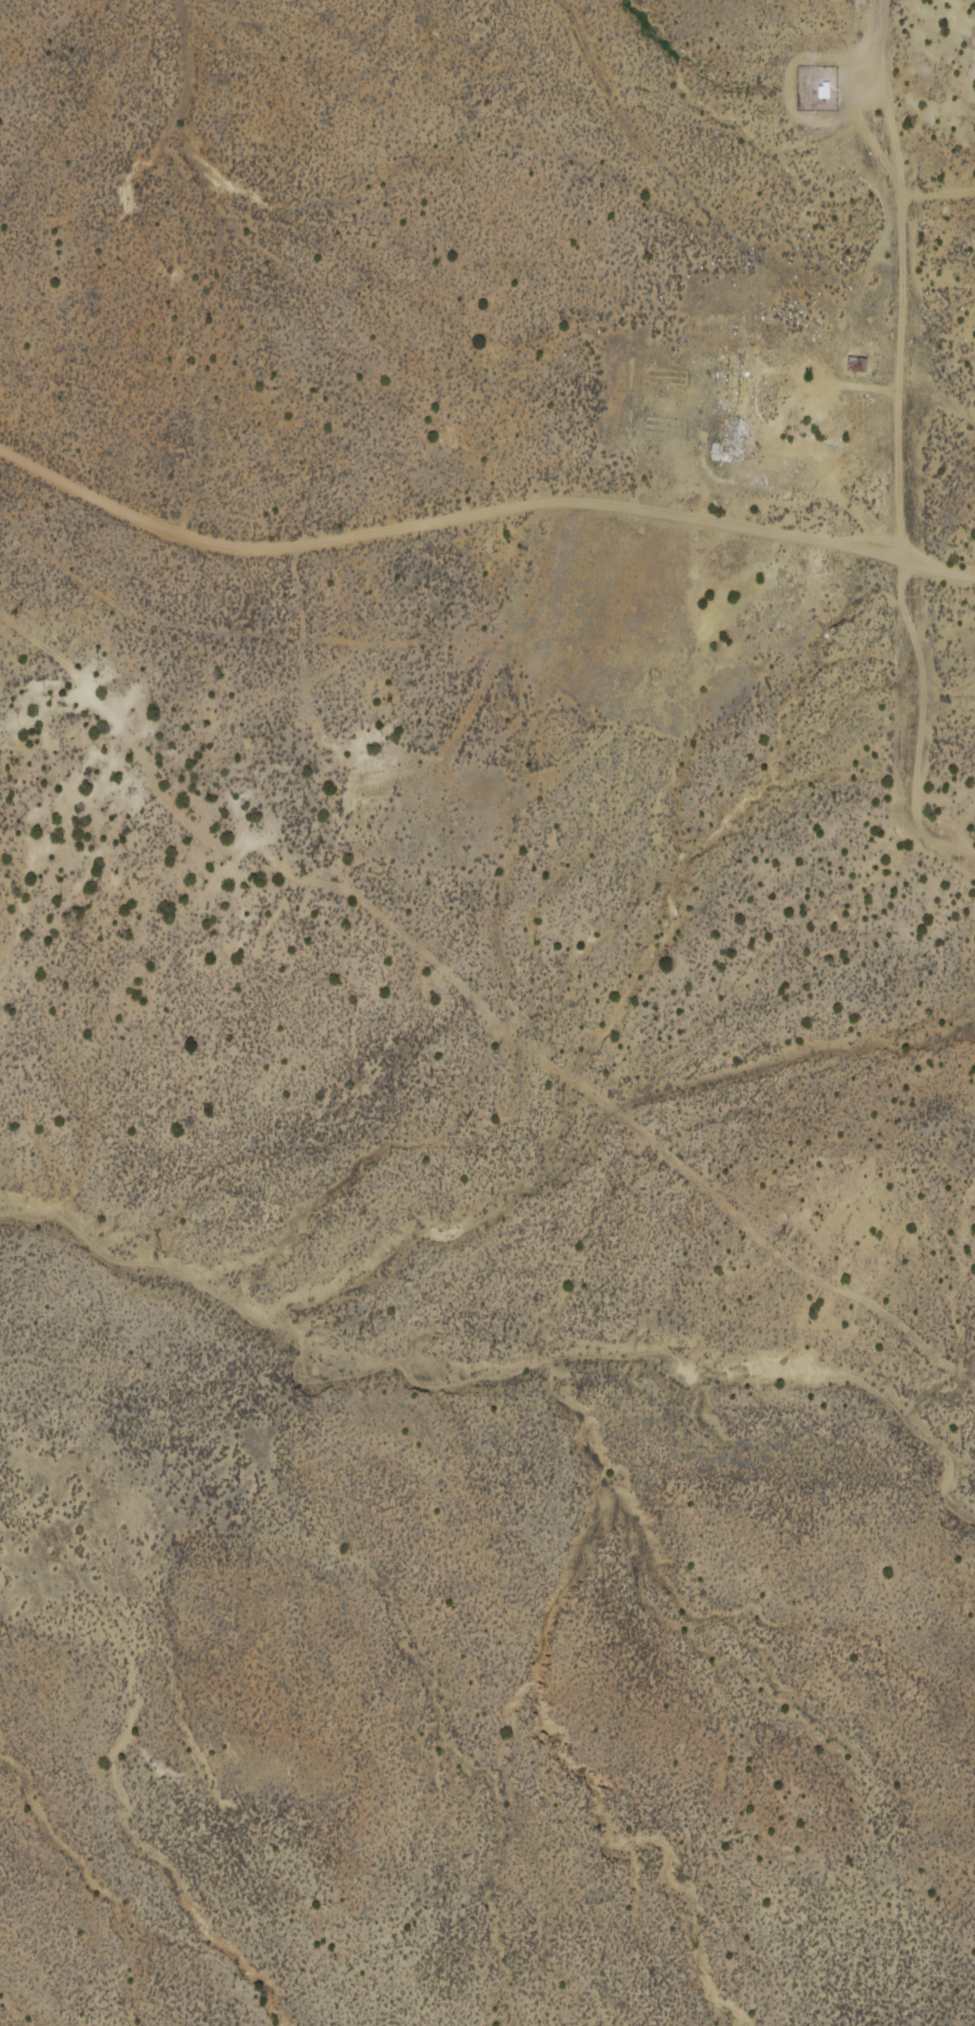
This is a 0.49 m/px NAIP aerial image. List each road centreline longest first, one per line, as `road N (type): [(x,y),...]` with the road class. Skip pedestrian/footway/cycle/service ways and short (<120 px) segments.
road 1 (residential): [(957,578),(903,551),(604,502),(552,502),(298,547),(234,549),(172,533),(0,450)]
road 2 (track): [(883,0),(879,62),(901,194),(845,325),(765,450),(903,551)]
road 3 (track): [(974,418),(845,325)]

